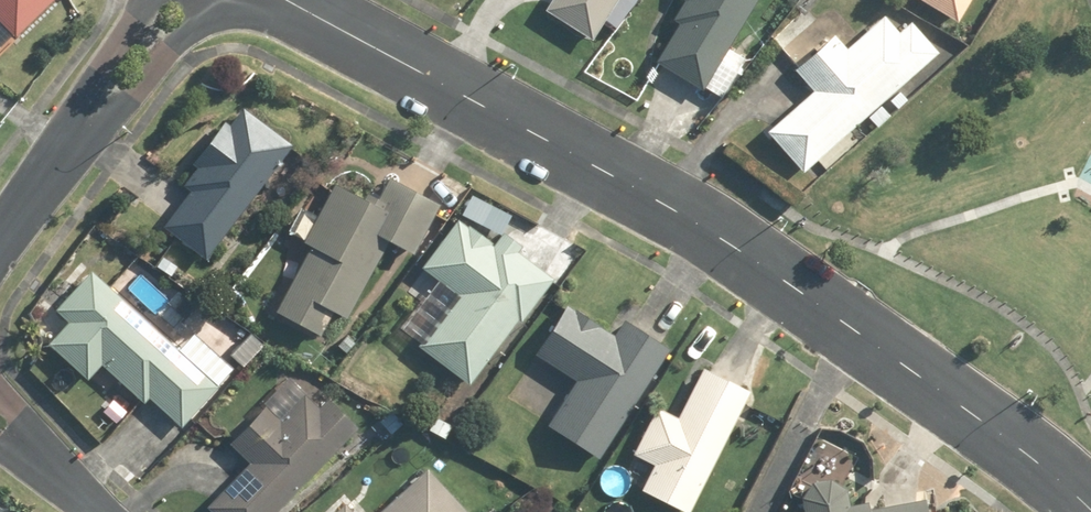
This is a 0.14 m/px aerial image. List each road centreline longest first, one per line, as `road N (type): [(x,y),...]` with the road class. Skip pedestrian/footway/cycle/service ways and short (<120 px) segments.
road 1 (tertiary): [(1089,511),(914,370),(774,278),(280,0)]
road 2 (residential): [(185,0),(0,249)]
road 3 (residential): [(0,423),(100,511)]

